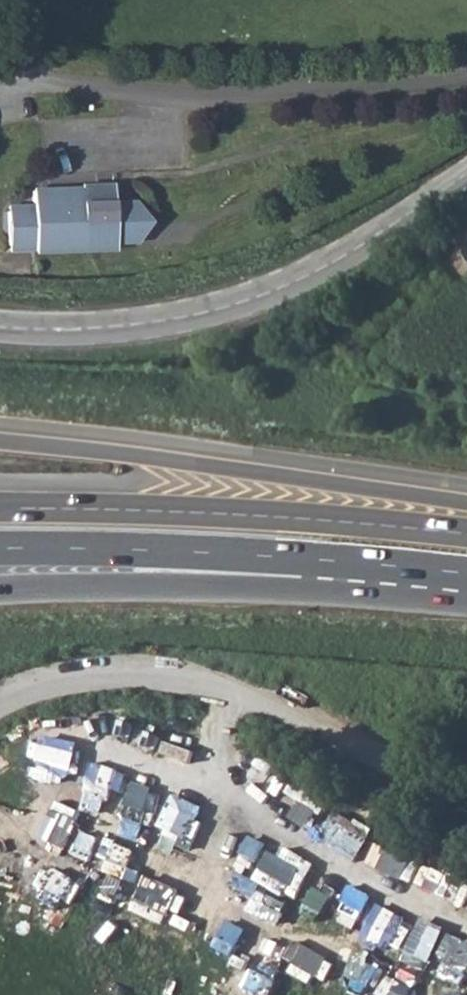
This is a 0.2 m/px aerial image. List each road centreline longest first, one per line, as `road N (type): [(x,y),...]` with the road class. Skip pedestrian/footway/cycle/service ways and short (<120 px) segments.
road 1 (tertiary): [(0,329),(89,331),(263,293),(329,265),(466,171)]
road 2 (unclassified): [(466,809),(224,690),(104,675),(0,701)]
road 3 (motorway): [(466,500),(0,439)]
road 4 (motorway): [(466,530),(214,509),(0,504)]
road 5 (motorway): [(0,584),(263,583),(338,560)]
road 6 (motorway): [(0,547),(338,560)]
road 7 (track): [(217,798),(466,928)]
road 8 (track): [(224,690),(217,798),(70,738)]
road 9 (motorway): [(338,560),(466,572)]
road 10 (track): [(321,994),(209,932)]
road 11 (track): [(209,932),(235,807)]

